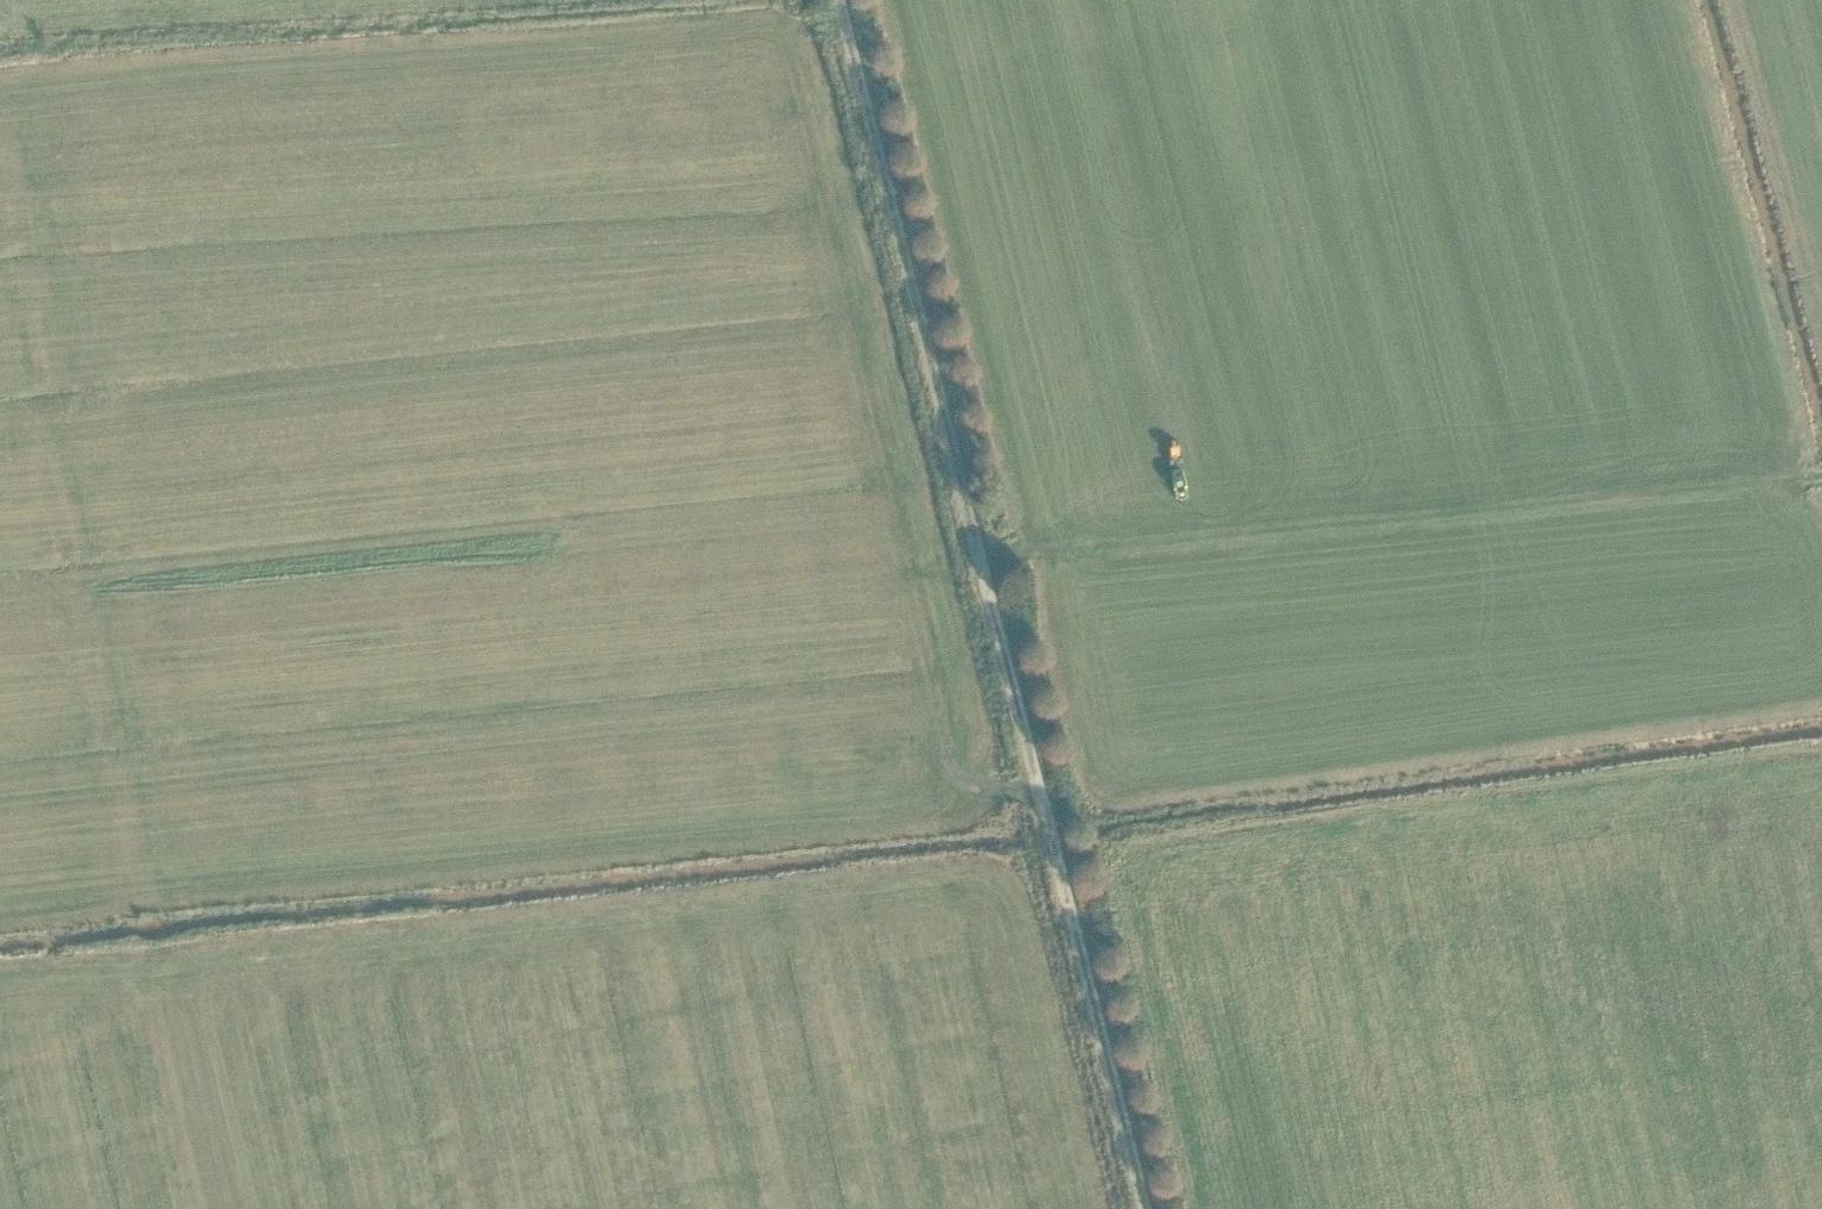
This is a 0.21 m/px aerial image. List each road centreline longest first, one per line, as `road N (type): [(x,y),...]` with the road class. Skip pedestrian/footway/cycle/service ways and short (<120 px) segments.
road 1 (track): [(1136,1208),(828,0)]

